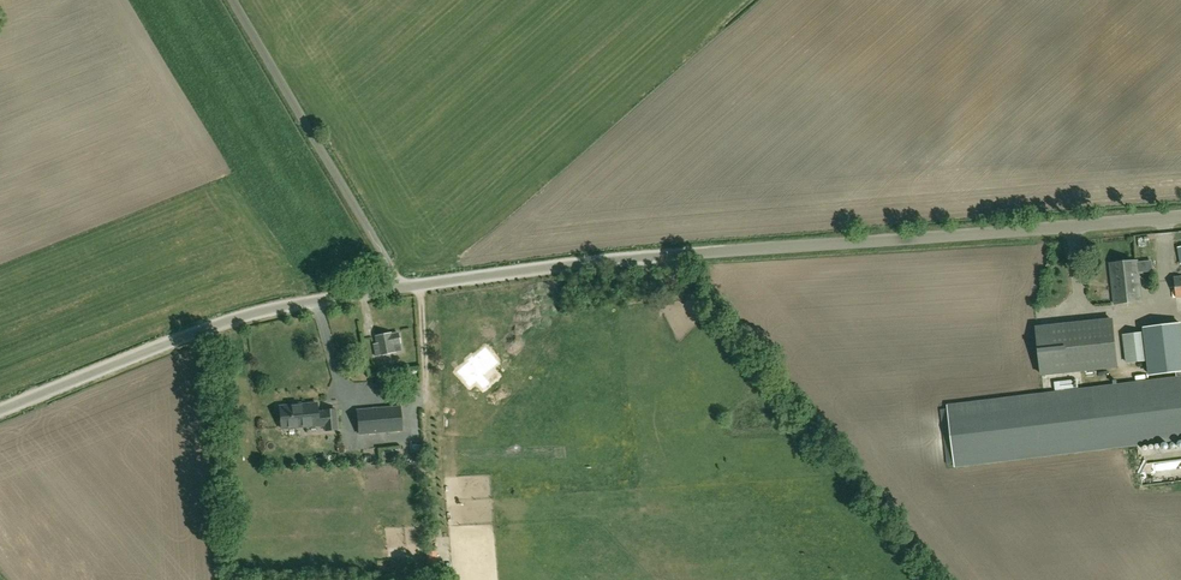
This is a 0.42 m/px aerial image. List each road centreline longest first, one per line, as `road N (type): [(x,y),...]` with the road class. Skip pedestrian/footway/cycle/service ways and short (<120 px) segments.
road 1 (unclassified): [(399,289),(607,263),(1180,219)]
road 2 (unclassified): [(0,411),(223,326),(399,289)]
road 3 (unclassified): [(399,289),(233,0)]

